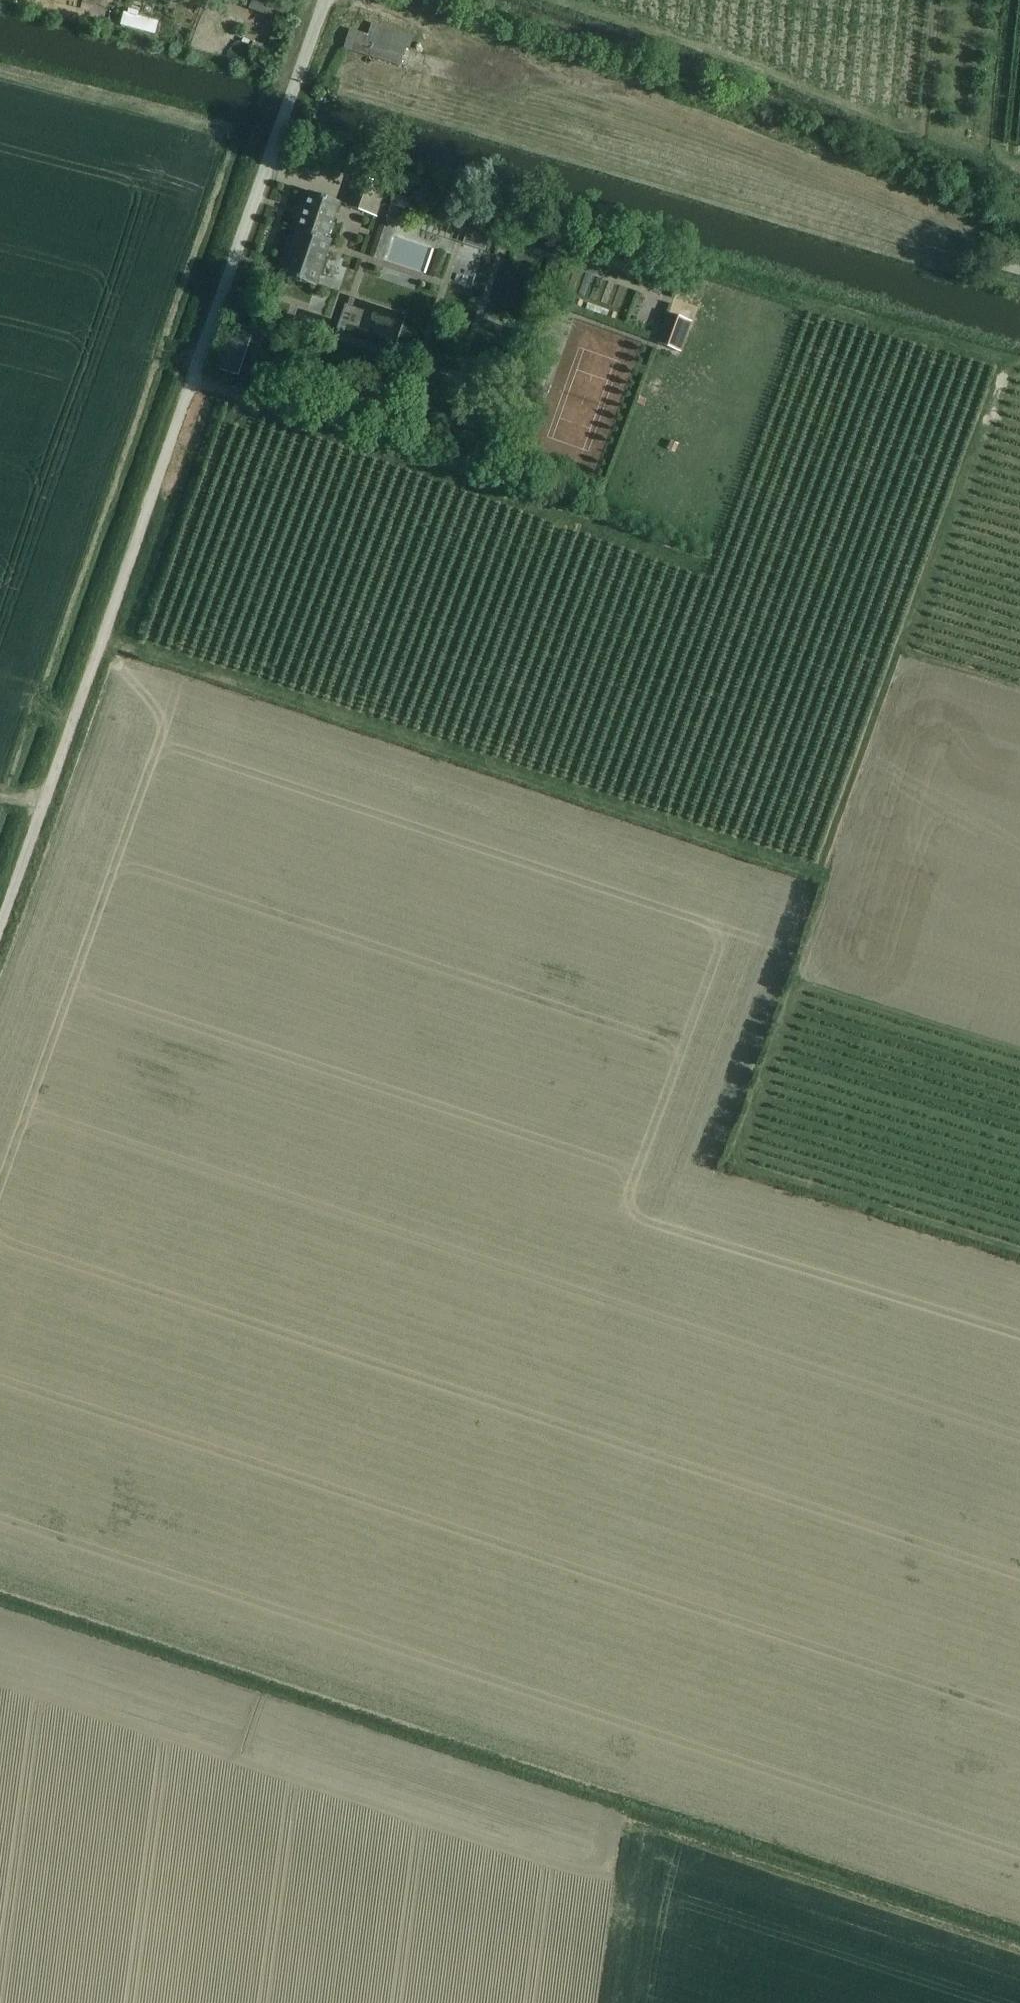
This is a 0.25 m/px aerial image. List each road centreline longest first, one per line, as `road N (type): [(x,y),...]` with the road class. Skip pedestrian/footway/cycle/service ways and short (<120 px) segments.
road 1 (unclassified): [(0,941),(323,0)]

